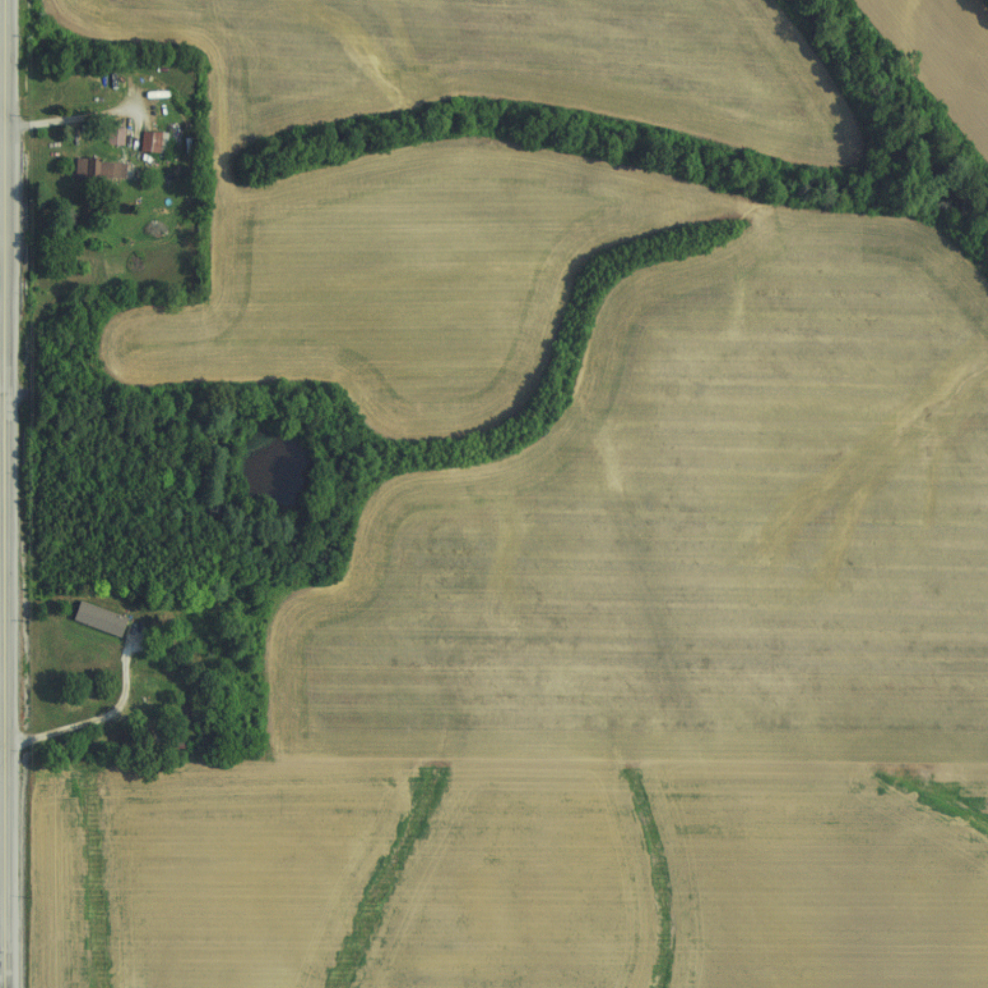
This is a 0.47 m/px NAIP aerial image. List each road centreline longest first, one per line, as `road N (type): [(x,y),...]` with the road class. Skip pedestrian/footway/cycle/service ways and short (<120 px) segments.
road 1 (secondary): [(4,987),(1,0)]

